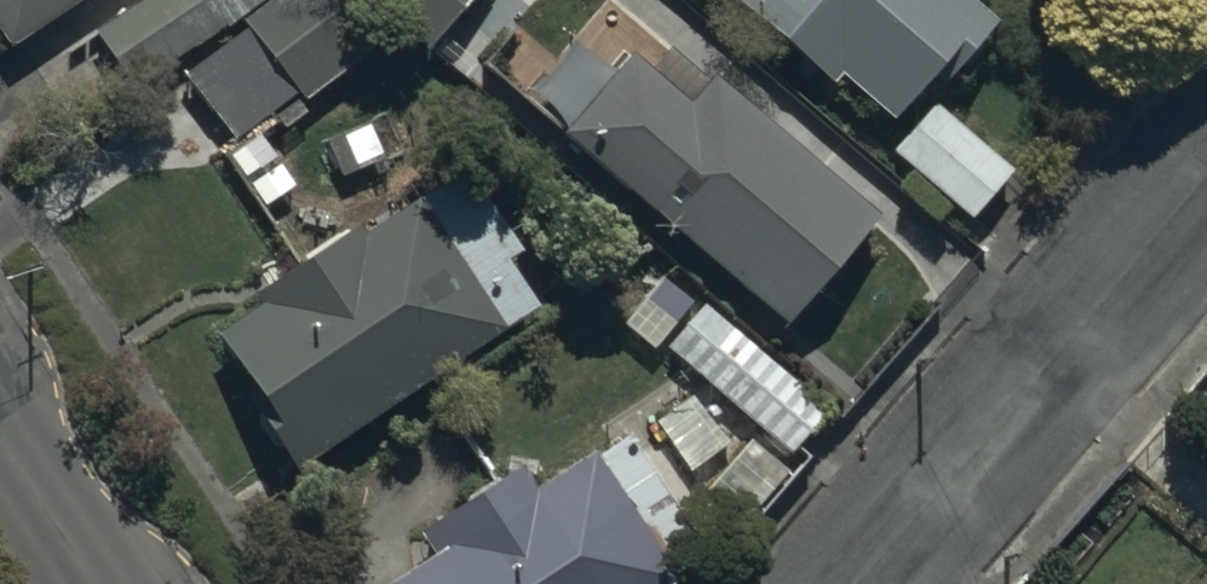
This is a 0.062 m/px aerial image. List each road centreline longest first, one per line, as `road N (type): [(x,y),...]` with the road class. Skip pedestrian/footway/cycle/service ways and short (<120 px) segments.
road 1 (residential): [(867,583),(1206,186)]
road 2 (residential): [(90,583),(0,444)]

